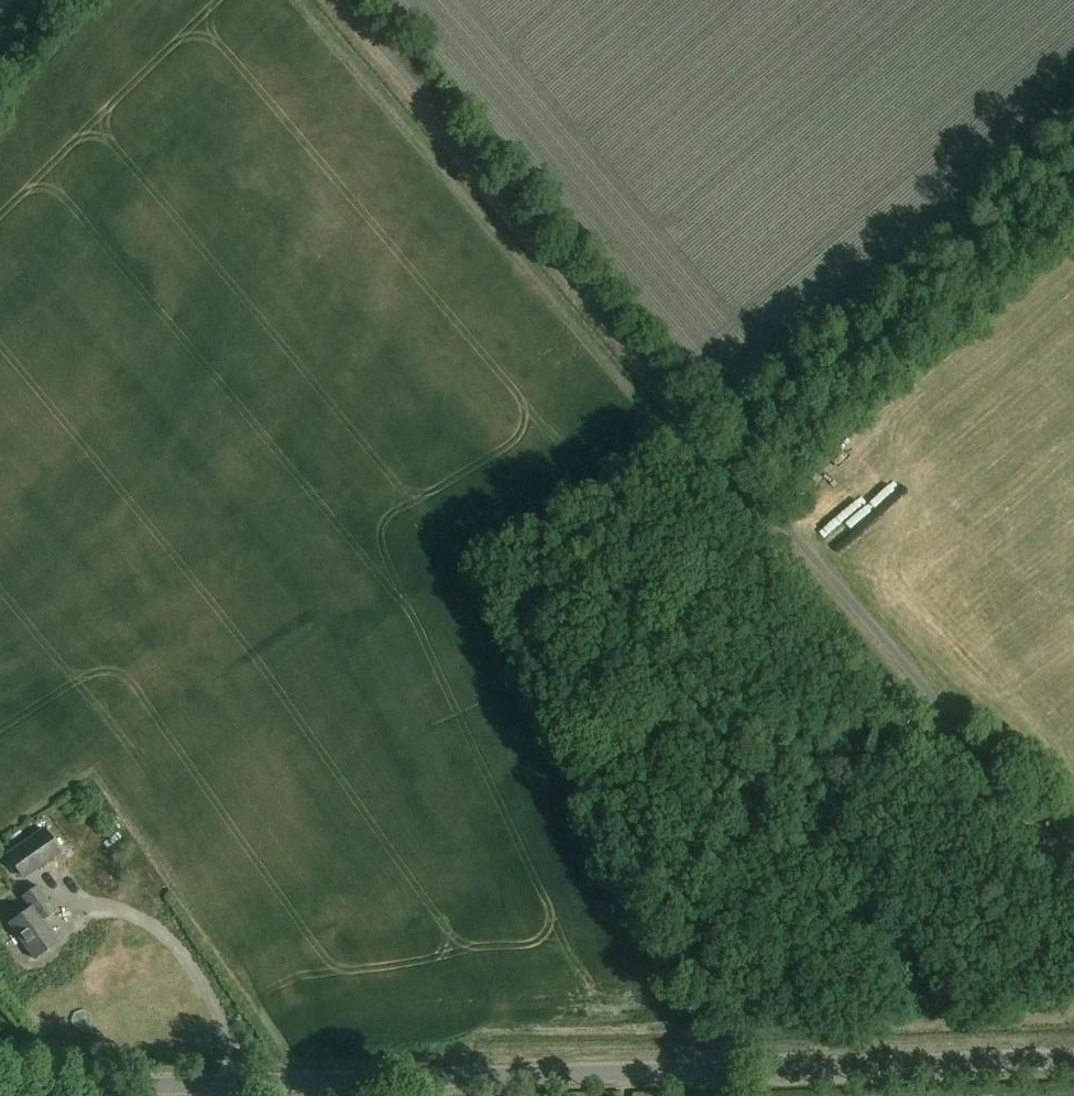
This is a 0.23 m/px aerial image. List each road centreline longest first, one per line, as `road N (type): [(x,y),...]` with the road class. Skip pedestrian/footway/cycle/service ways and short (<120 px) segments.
road 1 (tertiary): [(0,1090),(1073,1060)]

